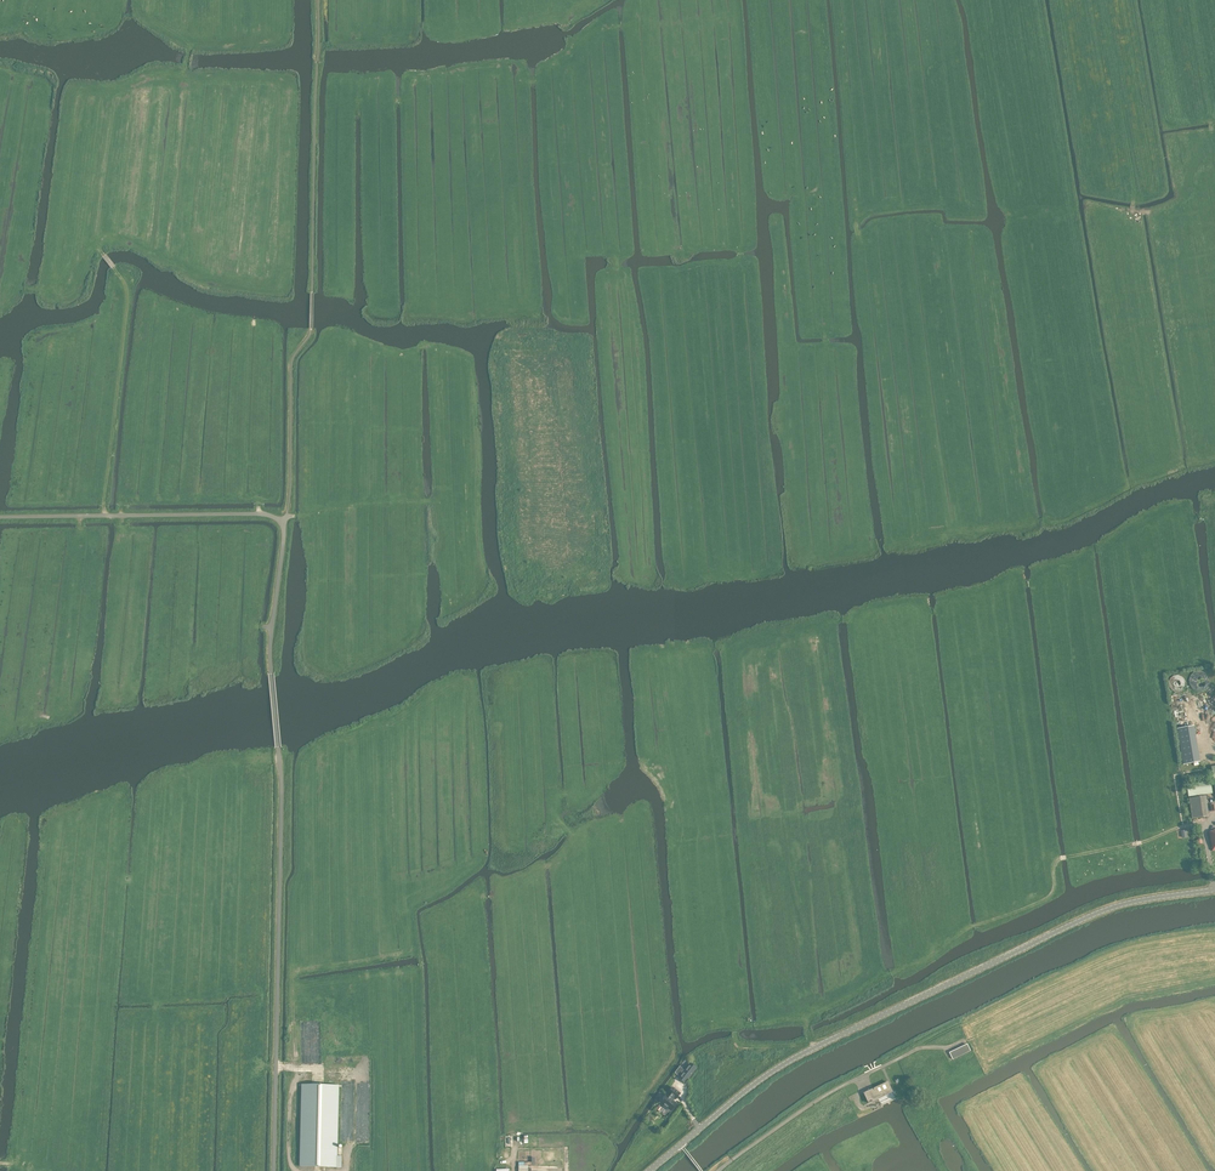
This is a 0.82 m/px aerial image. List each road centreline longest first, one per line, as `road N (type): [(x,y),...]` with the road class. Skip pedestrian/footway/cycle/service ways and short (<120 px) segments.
road 1 (unclassified): [(273,1170),(281,773),(271,631),(284,520)]
road 2 (tertiary): [(649,1170),(785,1064),(841,1035),(1107,910),(1214,890)]
road 3 (track): [(102,254),(126,286),(128,305),(105,516)]
road 4 (track): [(119,212),(102,254),(46,292),(0,288)]
road 5 (unclassified): [(719,1170),(840,1087)]
road 6 (track): [(295,1170),(295,1039)]

